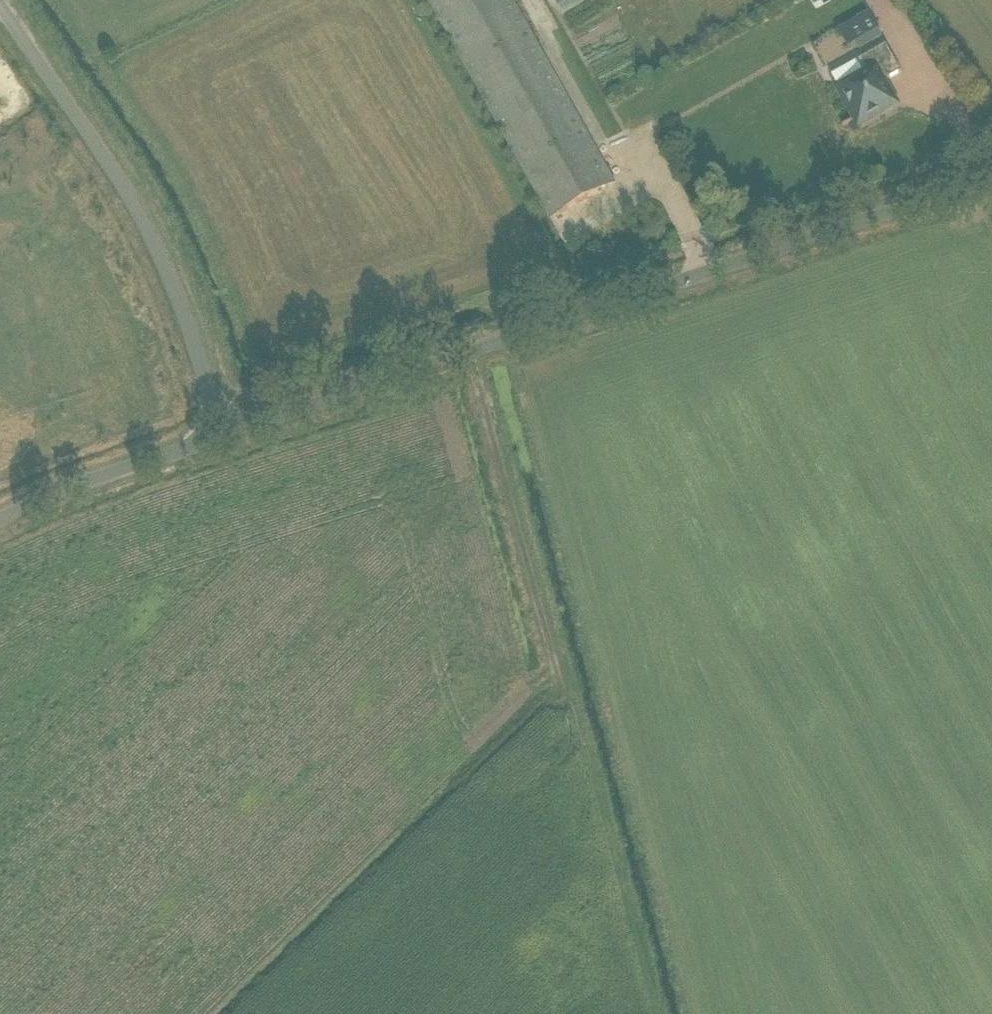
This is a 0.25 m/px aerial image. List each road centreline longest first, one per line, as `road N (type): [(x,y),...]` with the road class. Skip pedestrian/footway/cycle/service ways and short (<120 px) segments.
road 1 (unclassified): [(225,437),(991,182)]
road 2 (unclassified): [(225,437),(169,279),(103,161),(0,13)]
road 3 (unclassified): [(0,528),(58,492),(225,437)]

